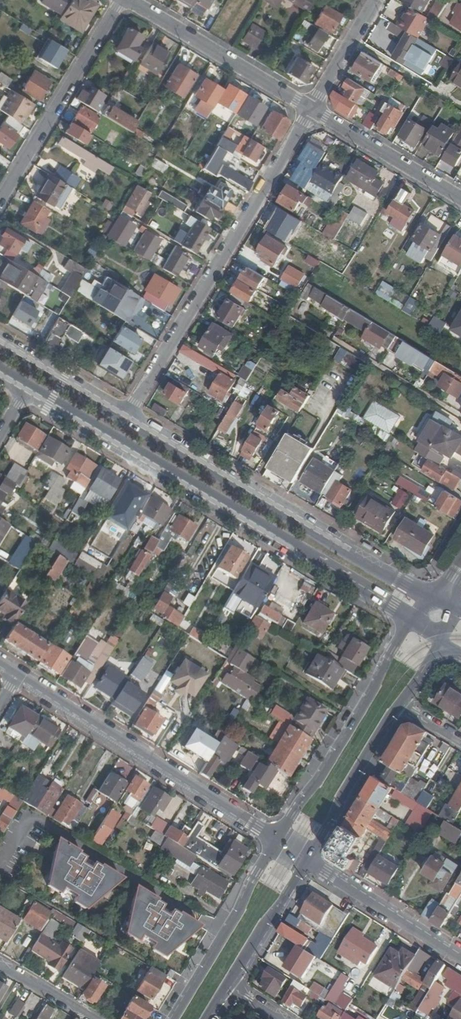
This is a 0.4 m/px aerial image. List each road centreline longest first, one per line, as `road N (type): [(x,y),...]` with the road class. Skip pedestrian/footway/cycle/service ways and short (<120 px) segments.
road 1 (secondary): [(24,388),(412,623)]
road 2 (residential): [(122,420),(312,110)]
road 3 (secondary): [(431,596),(122,420)]
road 4 (residential): [(277,841),(17,674)]
road 5 (secondary): [(412,623),(277,841)]
road 6 (unclassified): [(121,0),(0,199)]
road 7 (residential): [(312,110),(126,0)]
road 8 (secondary): [(277,841),(172,1018)]
road 9 (secondary): [(309,859),(403,702)]
road 10 (residential): [(309,859),(460,956)]
road 11 (residential): [(460,198),(312,110)]
road 12 (secondary): [(228,986),(309,859)]
road 13 (secondary): [(122,420),(0,347)]
road 14 (residential): [(376,0),(312,110)]

